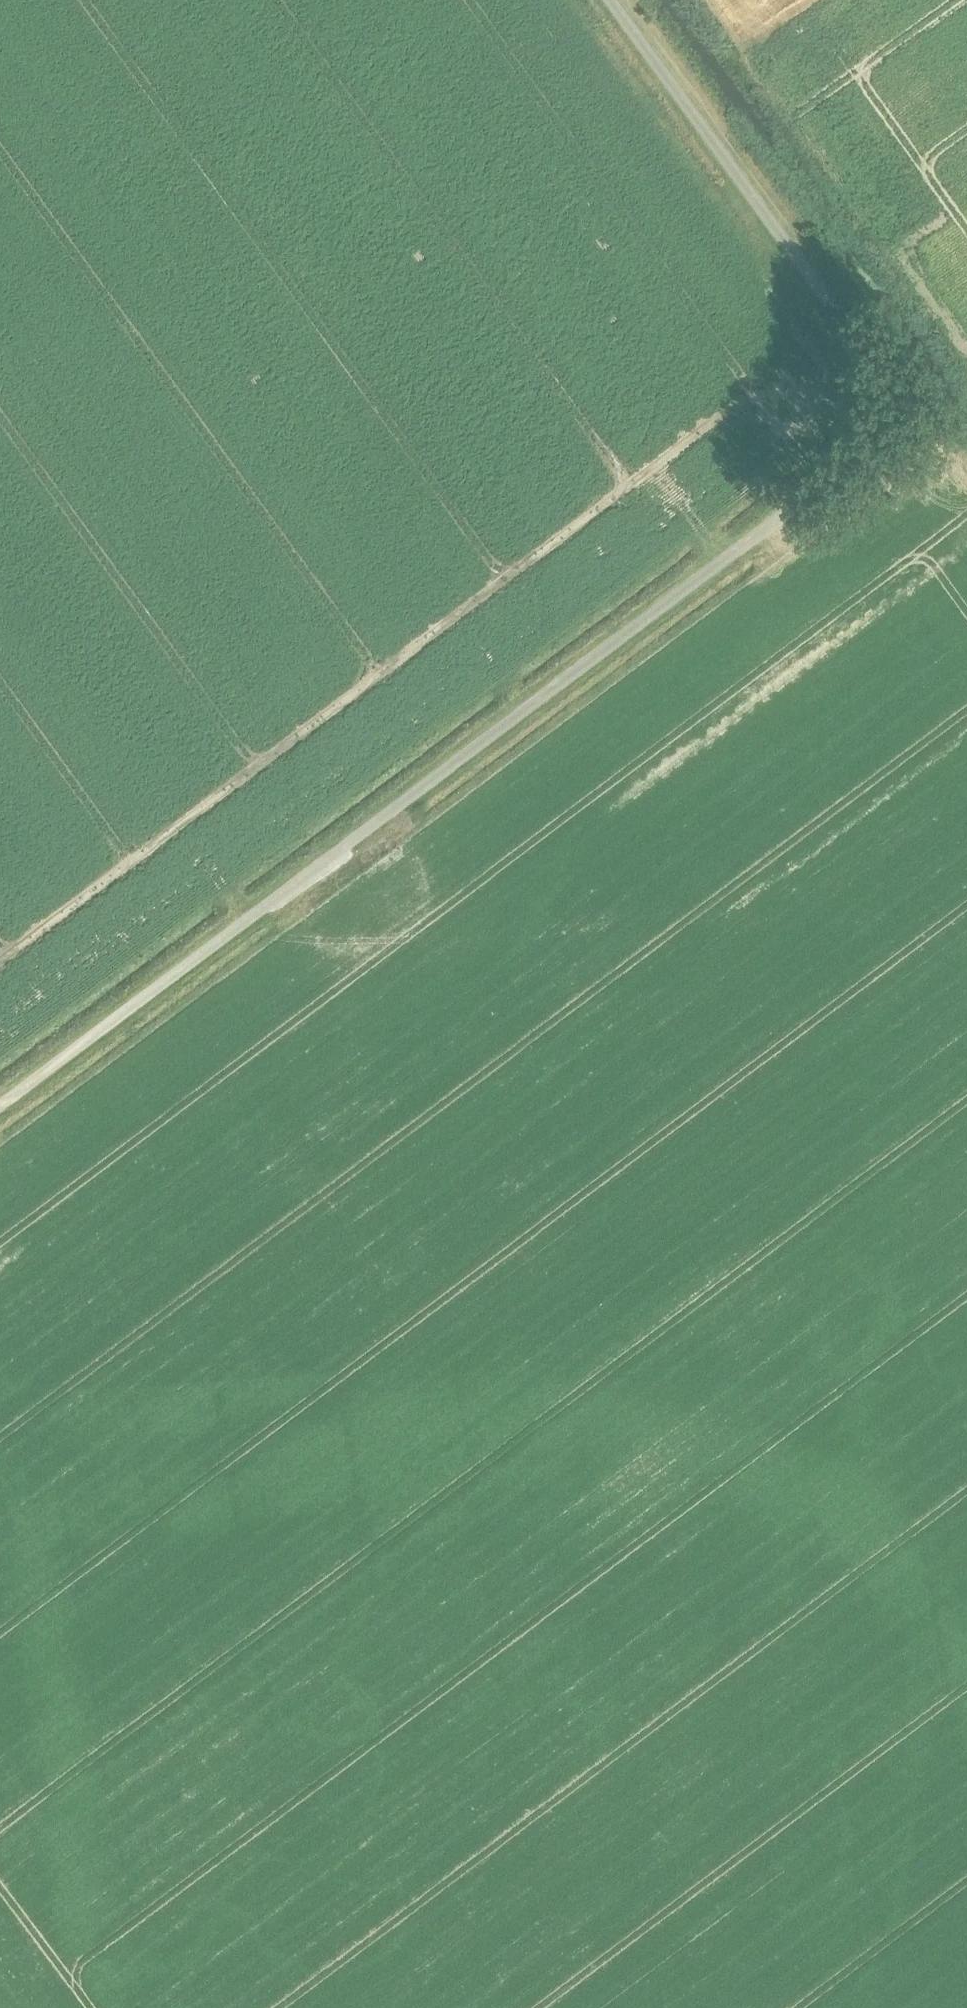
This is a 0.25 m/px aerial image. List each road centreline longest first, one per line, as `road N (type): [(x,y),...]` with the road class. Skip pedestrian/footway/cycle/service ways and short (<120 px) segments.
road 1 (unclassified): [(0,1071),(813,477),(846,403),(820,314),(598,0)]

